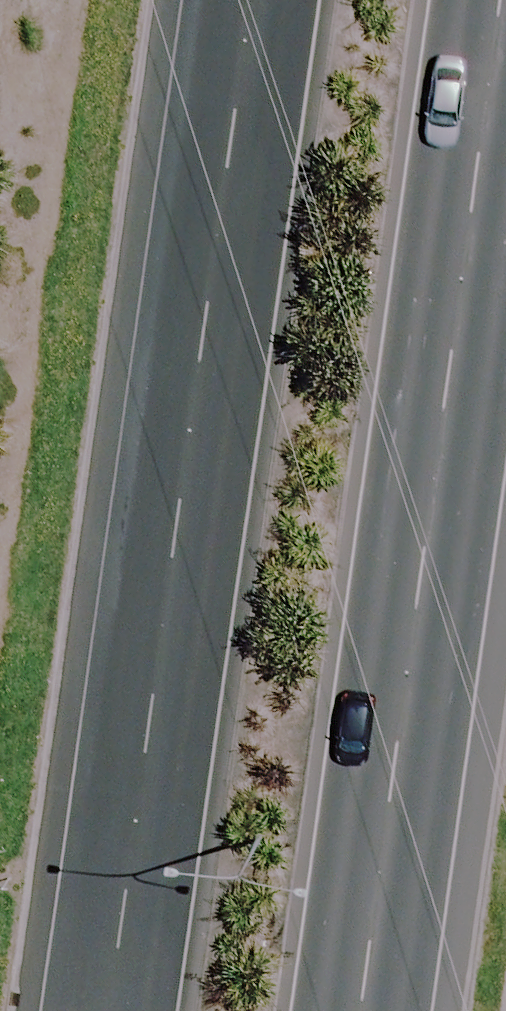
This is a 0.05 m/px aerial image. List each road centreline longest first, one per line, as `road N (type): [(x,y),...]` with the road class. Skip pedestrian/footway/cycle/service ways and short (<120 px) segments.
road 1 (primary): [(115,1010),(253,0)]
road 2 (primary): [(488,0),(359,1010)]

